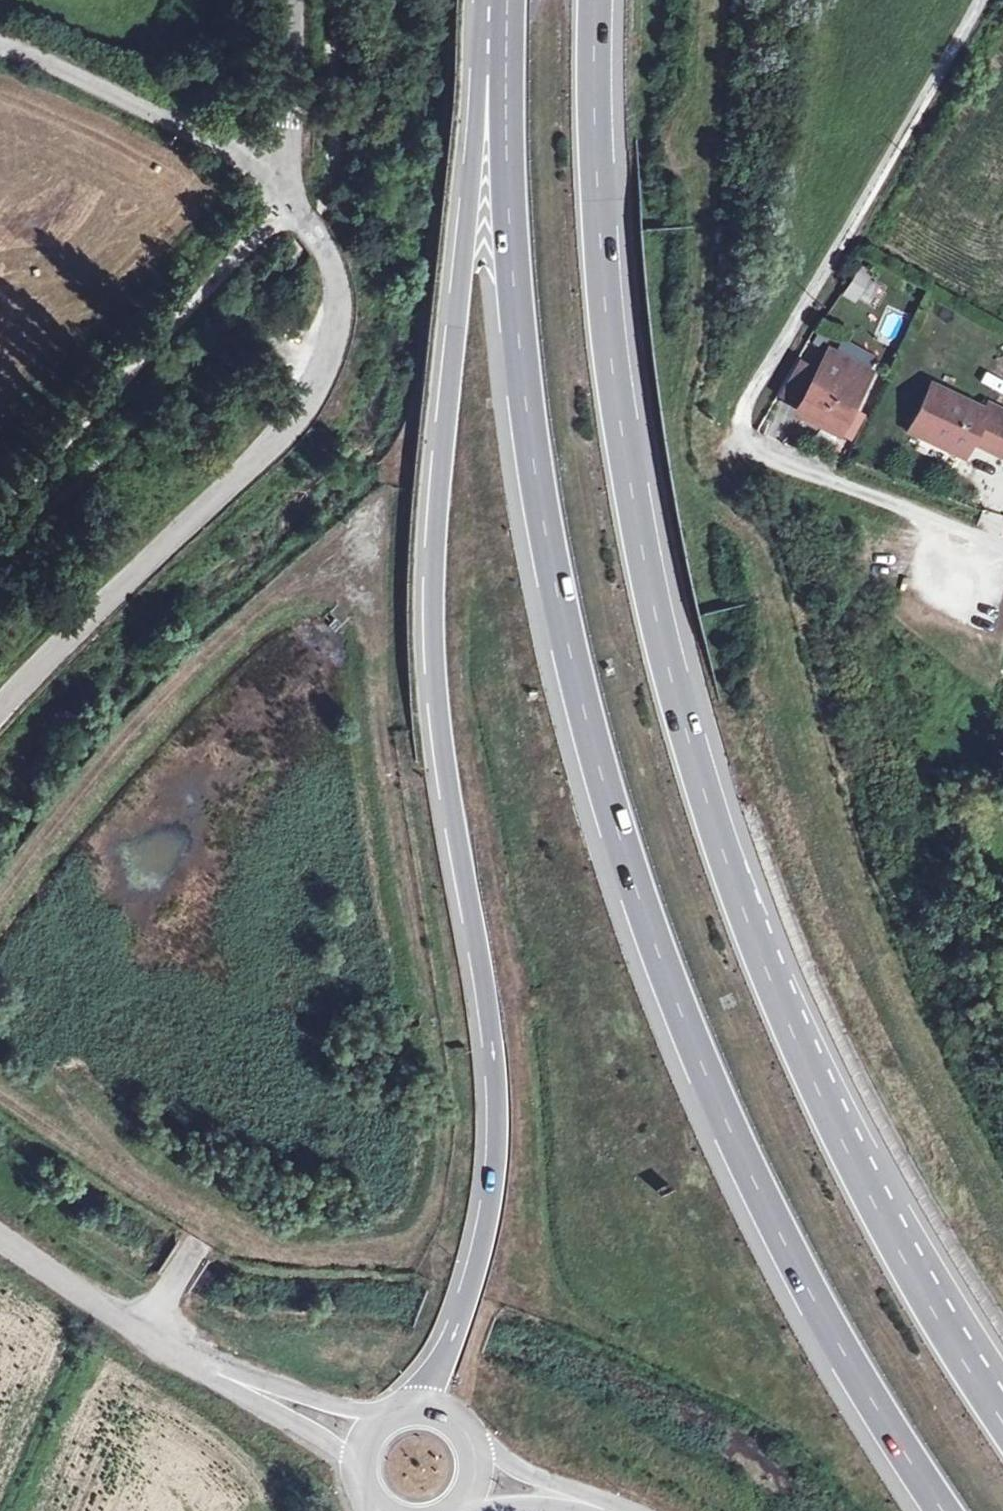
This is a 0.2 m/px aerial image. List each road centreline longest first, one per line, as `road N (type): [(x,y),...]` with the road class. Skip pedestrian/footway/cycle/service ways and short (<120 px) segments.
road 1 (motorway): [(507,0),(506,156),(526,406),(567,646),(617,835),(659,959),(759,1197),(819,1312),(941,1510)]
road 2 (motorway): [(1002,1419),(921,1288),(804,1052),(754,931),(673,680),(644,552),(606,303),(596,0)]
road 3 (motorway): [(503,0),(480,61),(435,629),(446,764),(497,1060),(498,1162),(473,1296),(425,1409)]
road 4 (residential): [(982,0),(748,404),(748,433),(761,451),(1002,548)]
road 5 (unclassified): [(0,711),(320,405),(343,332),(336,262),(292,188)]
road 6 (unclassified): [(369,1438),(168,1348),(0,1236)]
road 7 (residential): [(292,188),(226,139),(0,44)]
road 8 (unclassified): [(292,188),(295,0)]
road 9 (tertiary): [(478,1481),(603,1510)]

